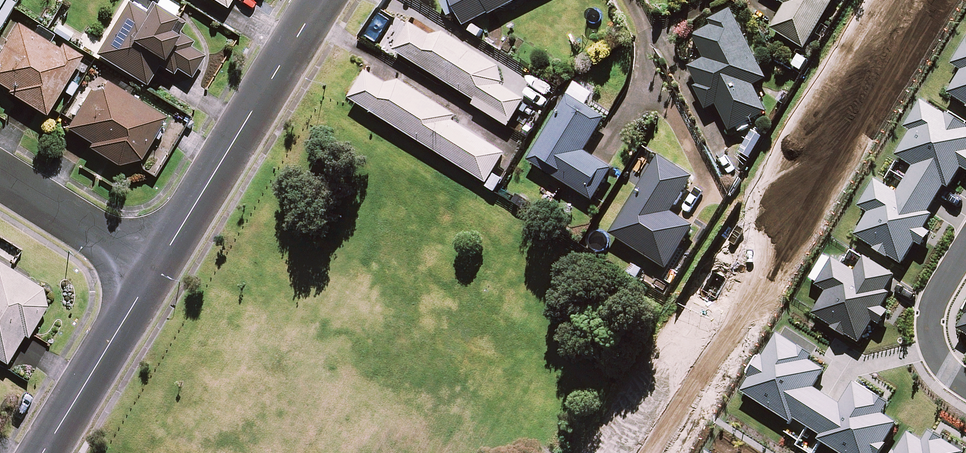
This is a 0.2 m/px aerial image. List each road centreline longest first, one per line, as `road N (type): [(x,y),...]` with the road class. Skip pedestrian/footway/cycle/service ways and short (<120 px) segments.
road 1 (tertiary): [(155,267),(323,0)]
road 2 (tertiary): [(45,452),(155,267)]
road 3 (residential): [(0,176),(155,267)]
road 4 (residential): [(965,379),(940,355),(928,322),(934,288),(965,236)]

